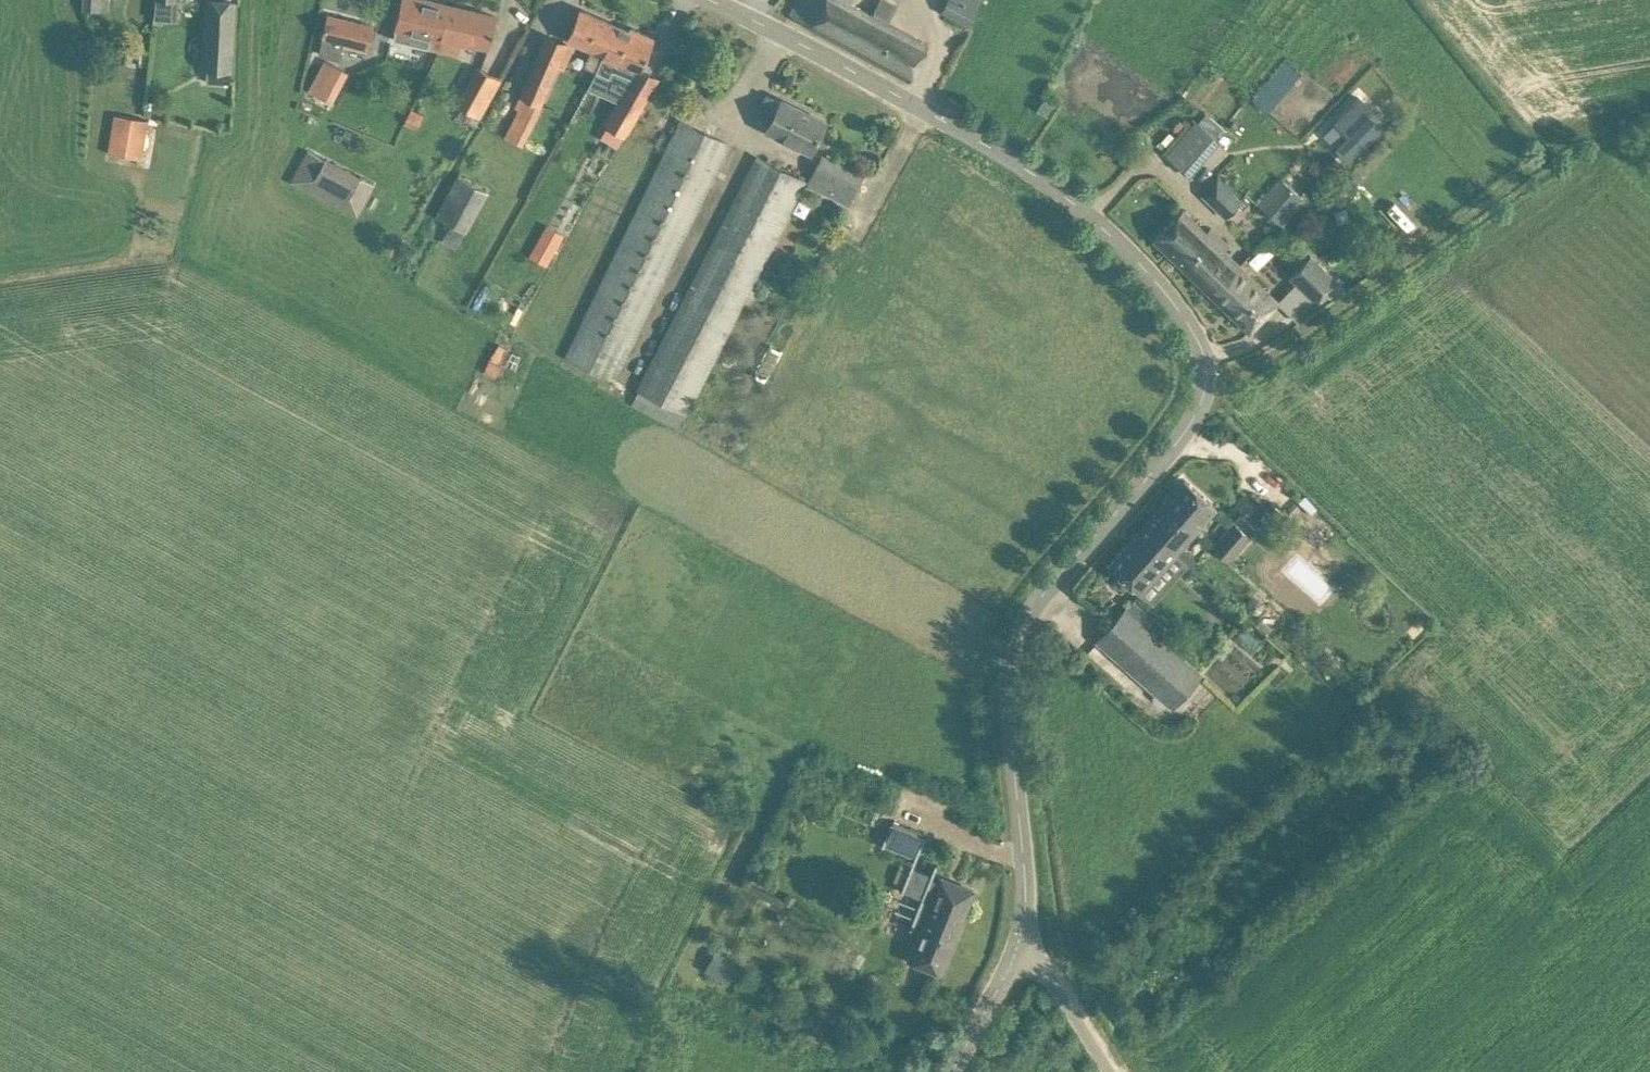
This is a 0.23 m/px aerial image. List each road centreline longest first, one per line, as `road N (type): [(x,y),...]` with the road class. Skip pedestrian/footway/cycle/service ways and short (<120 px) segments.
road 1 (unclassified): [(1019,946),(1026,874),(1006,678),(1021,625),(1042,589),(1195,428),(1207,366)]
road 2 (unclassified): [(1207,366),(1181,310),(1077,201),(1016,157),(705,0)]
road 3 (unclassified): [(1207,366),(1260,346),(1550,142),(1583,128),(1649,118)]
road 4 (unclassified): [(1113,1071),(1019,946)]
road 5 (unclassified): [(953,1071),(1019,946)]

